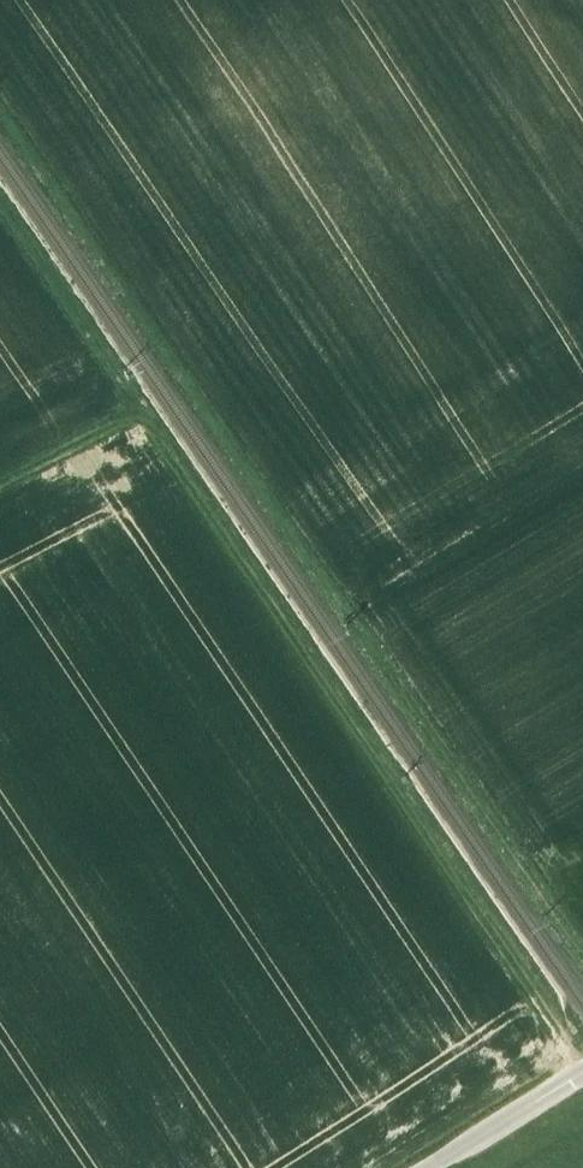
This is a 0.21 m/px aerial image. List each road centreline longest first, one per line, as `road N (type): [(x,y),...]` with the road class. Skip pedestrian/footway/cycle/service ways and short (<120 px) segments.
road 1 (track): [(582,1061),(0,207)]
road 2 (track): [(428,1167),(582,1072)]
road 3 (track): [(143,414),(0,488)]

